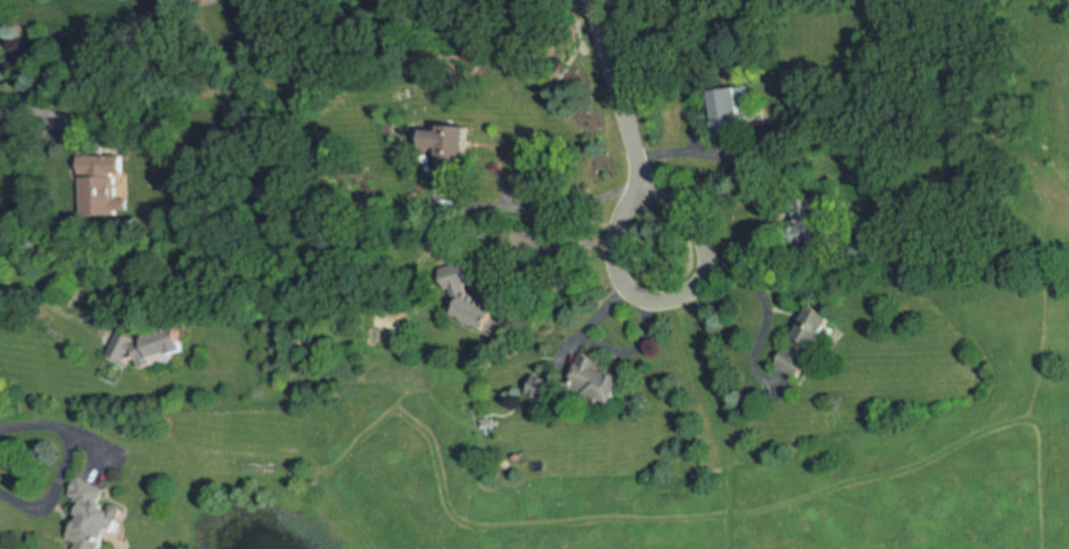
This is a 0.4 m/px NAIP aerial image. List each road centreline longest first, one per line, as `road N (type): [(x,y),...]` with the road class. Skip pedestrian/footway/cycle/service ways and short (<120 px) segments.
road 1 (residential): [(591,0),(659,249)]

